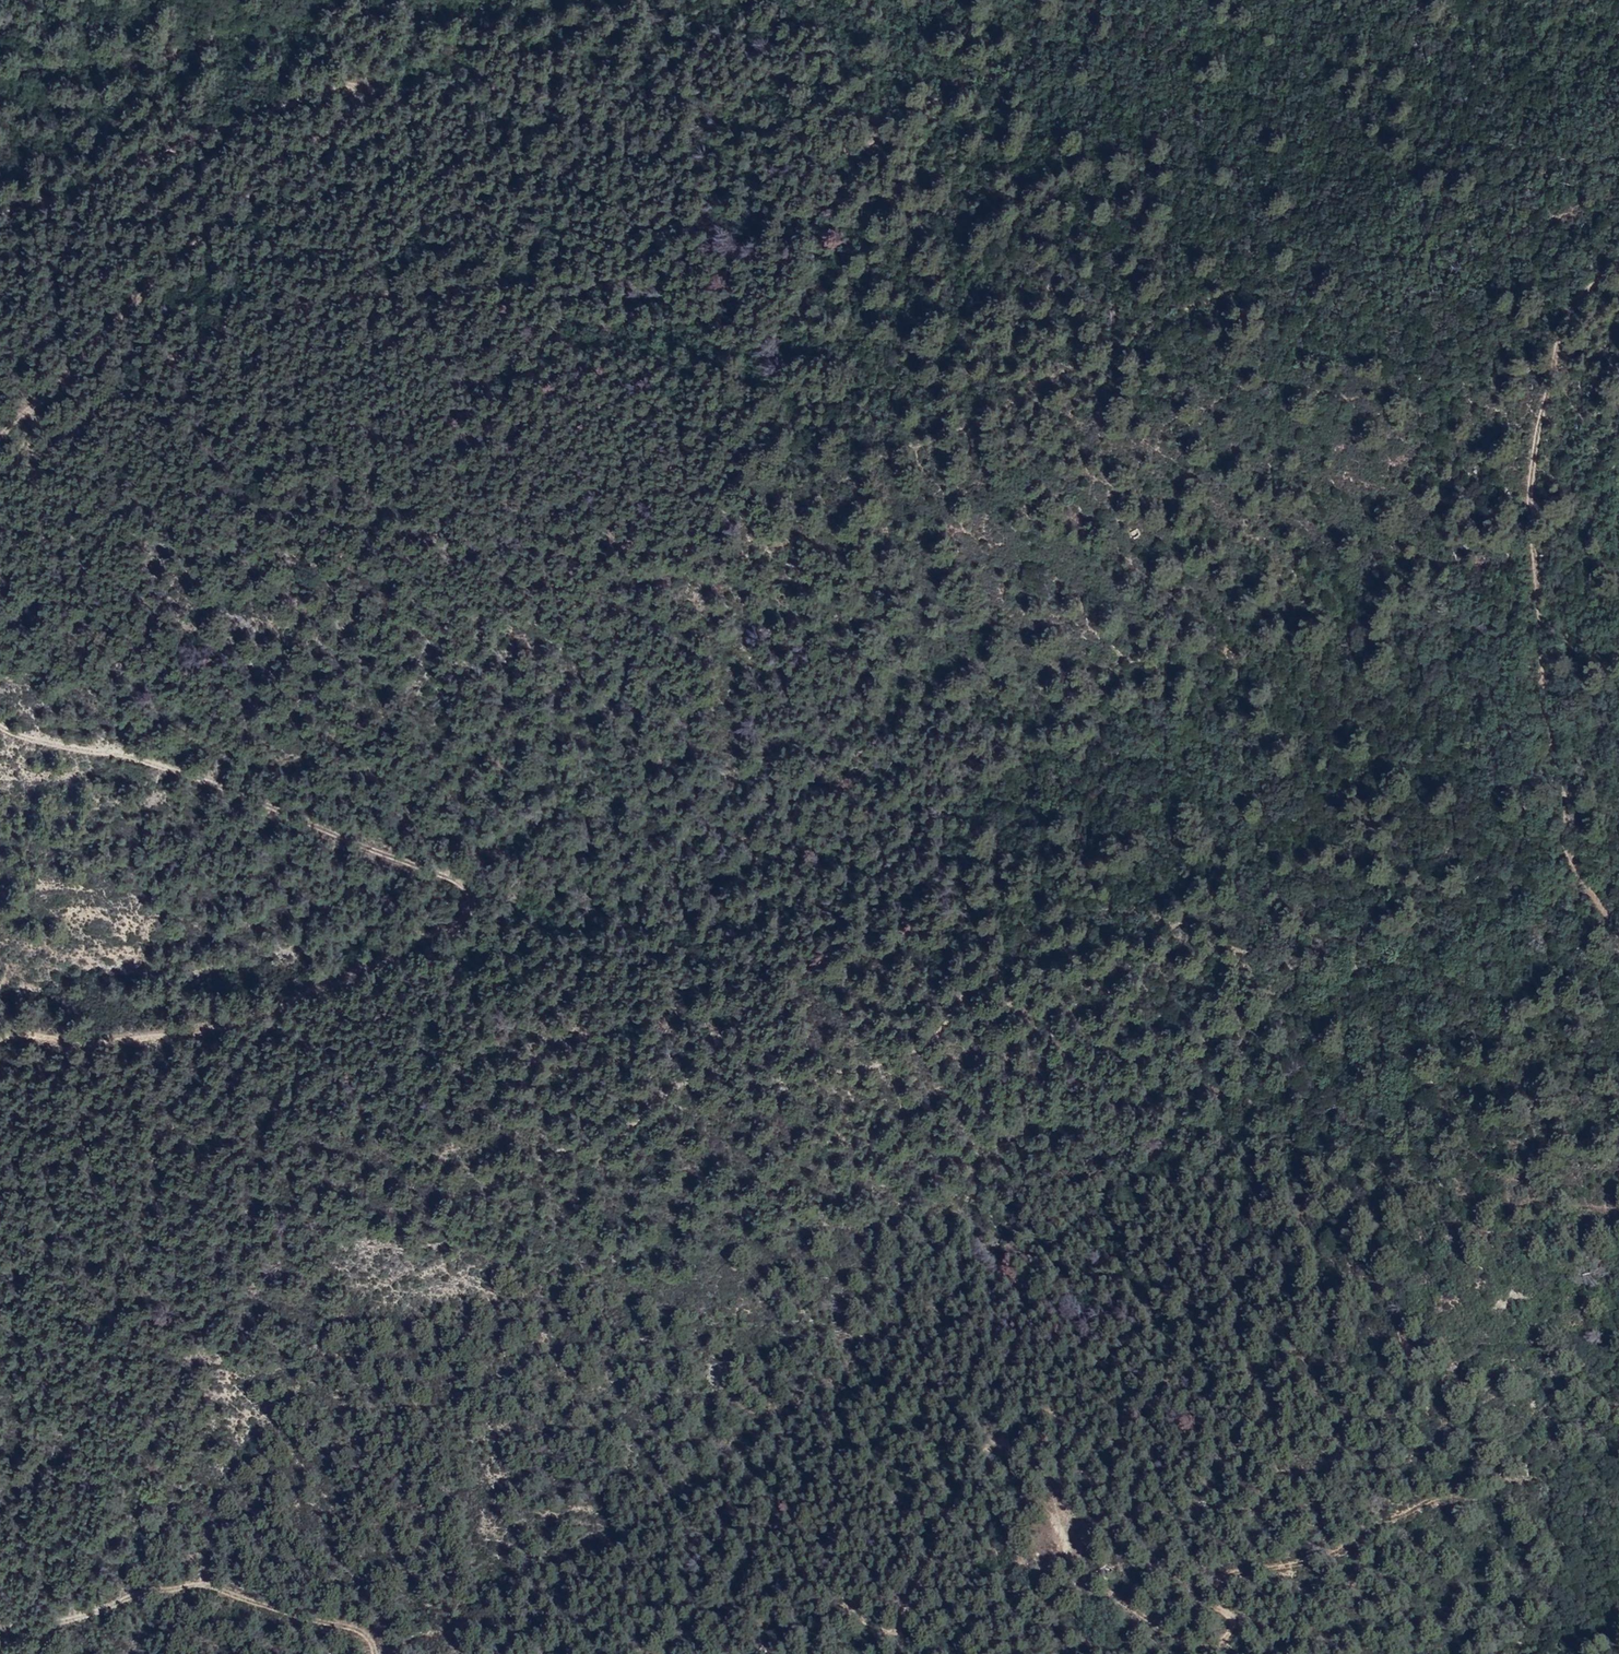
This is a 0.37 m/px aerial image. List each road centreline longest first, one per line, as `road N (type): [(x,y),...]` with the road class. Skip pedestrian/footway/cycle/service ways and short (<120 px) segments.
road 1 (track): [(0,723),(305,822),(435,873),(473,902),(461,915),(254,1017),(165,1037),(0,1041)]
road 2 (track): [(0,206),(124,187),(198,142),(316,90),(349,96),(323,143),(217,226),(0,433)]
road 3 (track): [(1618,255),(1561,337),(1541,413),(1533,527),(1568,829),(1618,928)]
road 4 (track): [(0,1626),(236,1592),(309,1622),(356,1628),(370,1653)]

